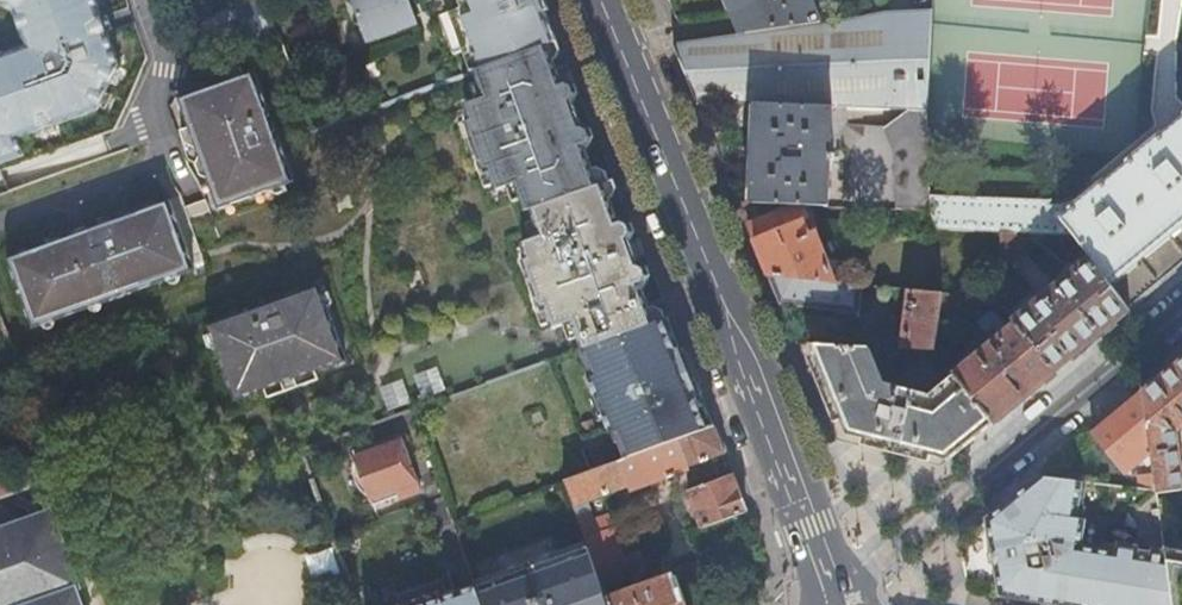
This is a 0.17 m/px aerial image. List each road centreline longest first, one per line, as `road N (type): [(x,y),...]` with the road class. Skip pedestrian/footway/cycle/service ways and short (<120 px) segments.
road 1 (secondary): [(827,604),(713,271),(599,0)]
road 2 (residential): [(853,604),(887,554),(1181,312)]

